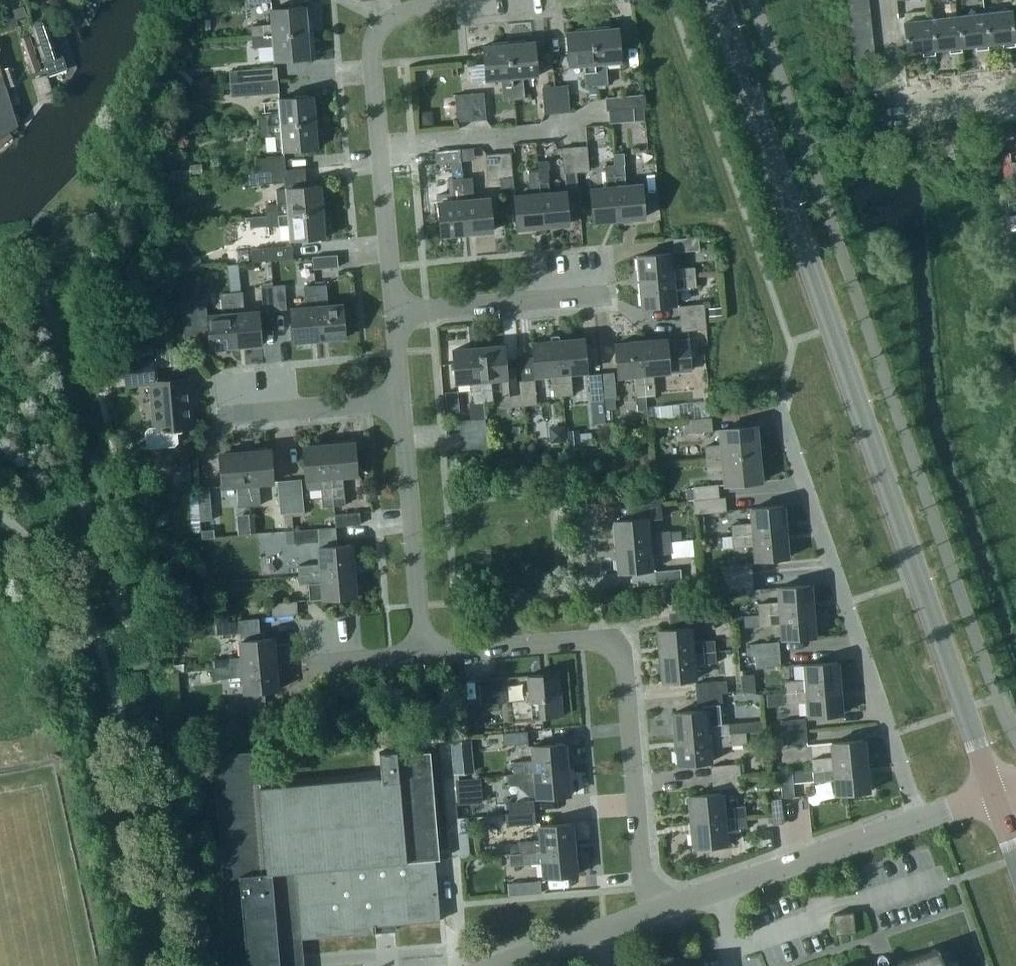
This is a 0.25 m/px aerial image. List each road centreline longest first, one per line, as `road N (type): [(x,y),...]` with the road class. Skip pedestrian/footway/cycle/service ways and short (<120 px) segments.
road 1 (tertiary): [(992,793),(720,0)]
road 2 (residential): [(920,820),(780,409)]
road 3 (residential): [(393,311),(373,44),(386,21),(448,0)]
road 4 (residential): [(597,638),(623,652),(644,882),(655,910)]
road 5 (residential): [(422,656),(400,405)]
road 6 (residential): [(883,0),(894,116),(1015,103)]
road 7 (residential): [(611,295),(393,311)]
road 8 (residential): [(721,887),(920,820)]
road 9 (residential): [(216,418),(400,405)]
road 10 (residential): [(422,656),(597,638)]
road 11 (residential): [(488,965),(655,910)]
road 12 (residential): [(585,514),(597,638)]

